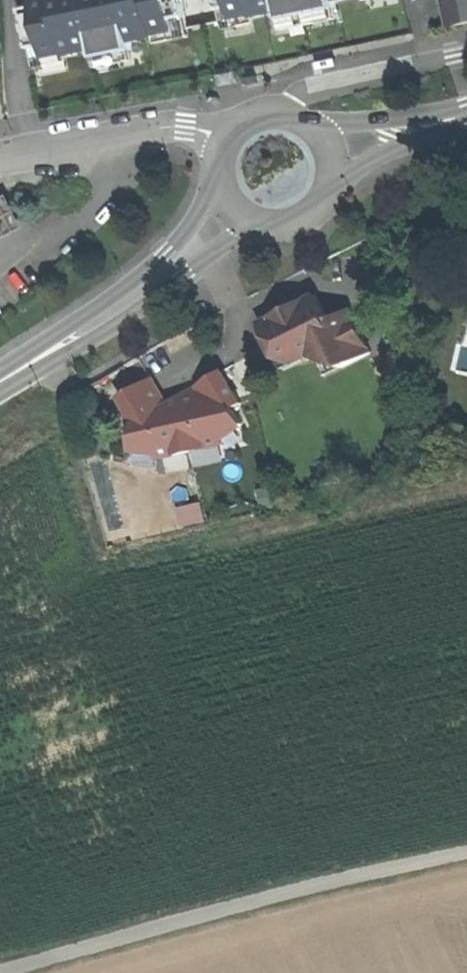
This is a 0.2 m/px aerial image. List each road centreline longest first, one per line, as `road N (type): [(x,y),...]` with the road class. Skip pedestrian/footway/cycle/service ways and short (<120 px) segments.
road 1 (unclassified): [(231,134),(186,126),(27,155)]
road 2 (secondary): [(0,379),(169,266)]
road 3 (residential): [(7,0),(27,155)]
road 4 (secondary): [(466,113),(314,127)]
road 5 (secondary): [(334,175),(466,115)]

